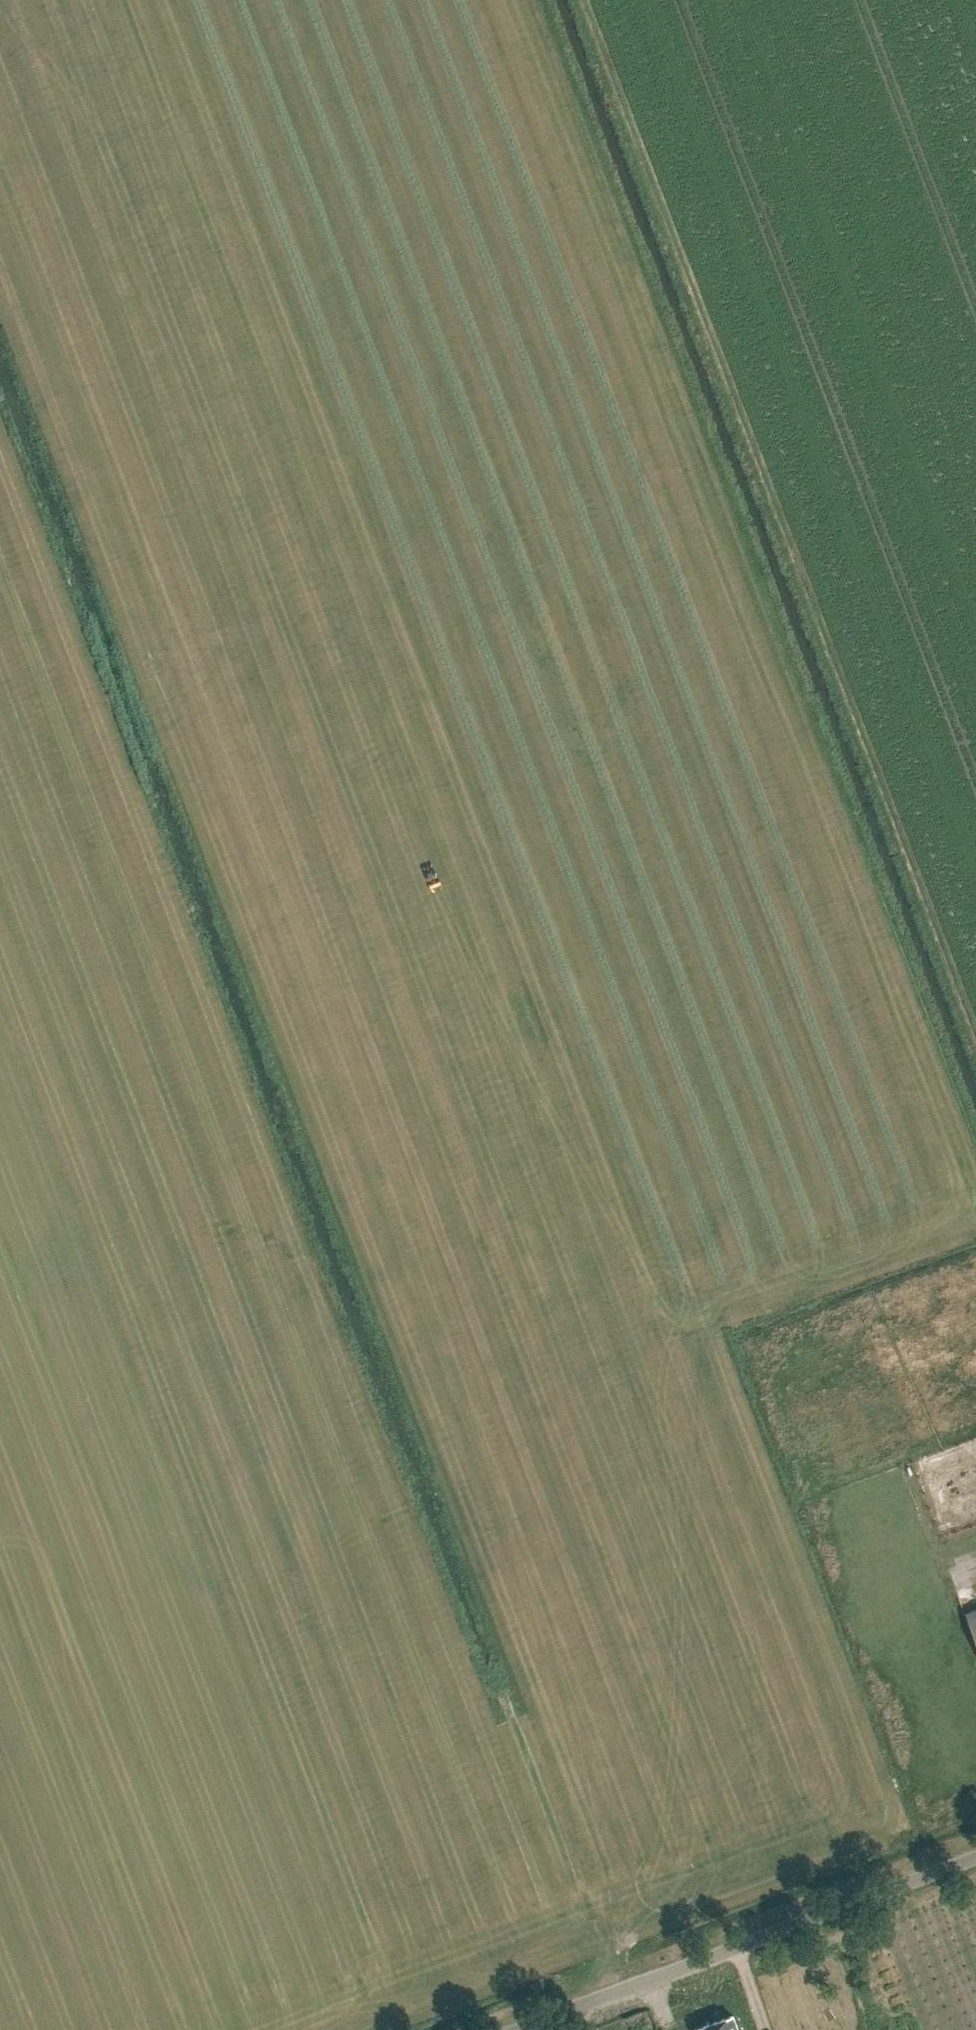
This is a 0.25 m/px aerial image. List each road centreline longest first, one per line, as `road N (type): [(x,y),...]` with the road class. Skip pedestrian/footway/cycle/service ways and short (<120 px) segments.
road 1 (unclassified): [(515,2029),(975,1857)]

